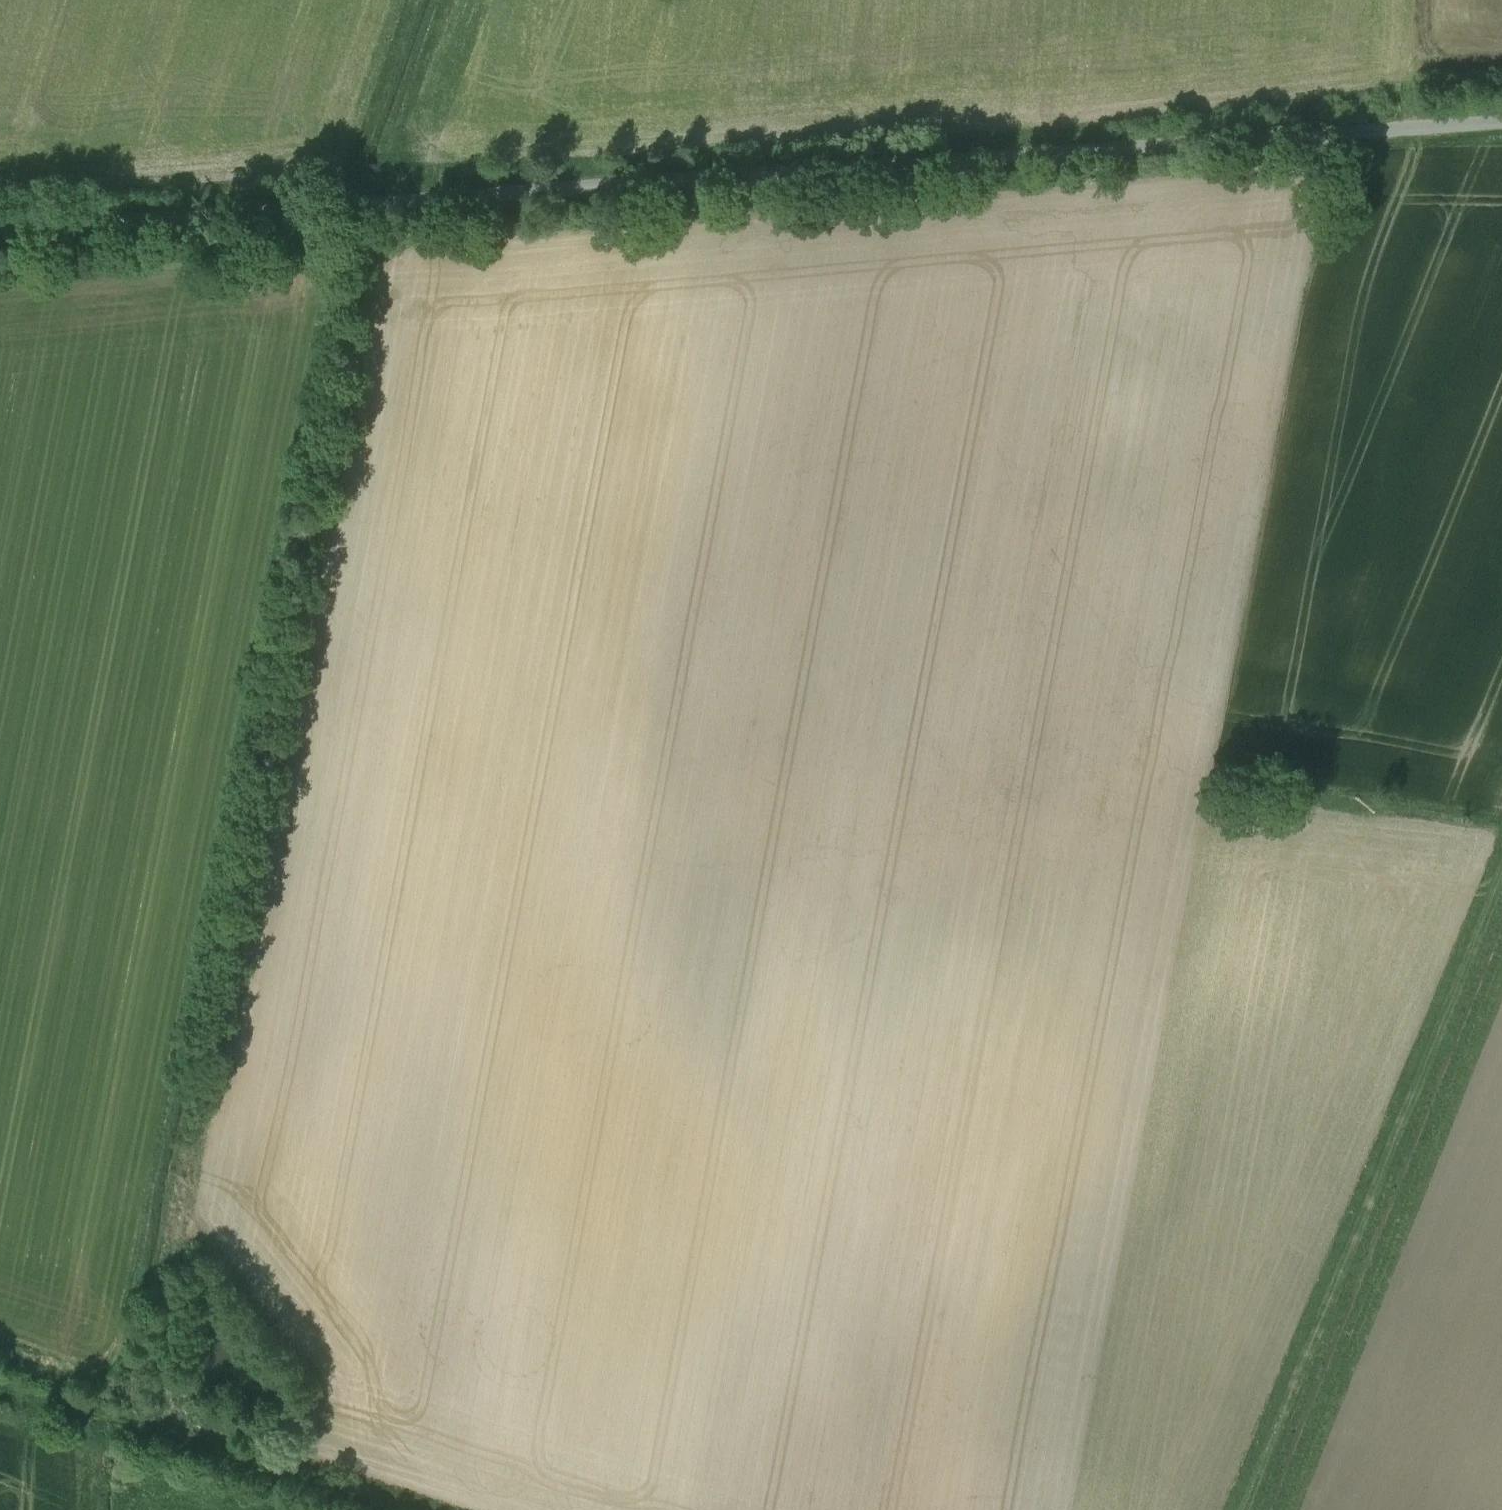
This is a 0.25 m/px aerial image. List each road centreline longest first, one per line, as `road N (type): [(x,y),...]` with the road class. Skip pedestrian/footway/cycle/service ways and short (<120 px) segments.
road 1 (unclassified): [(1501,126),(0,231)]
road 2 (track): [(404,1509),(35,1392)]

